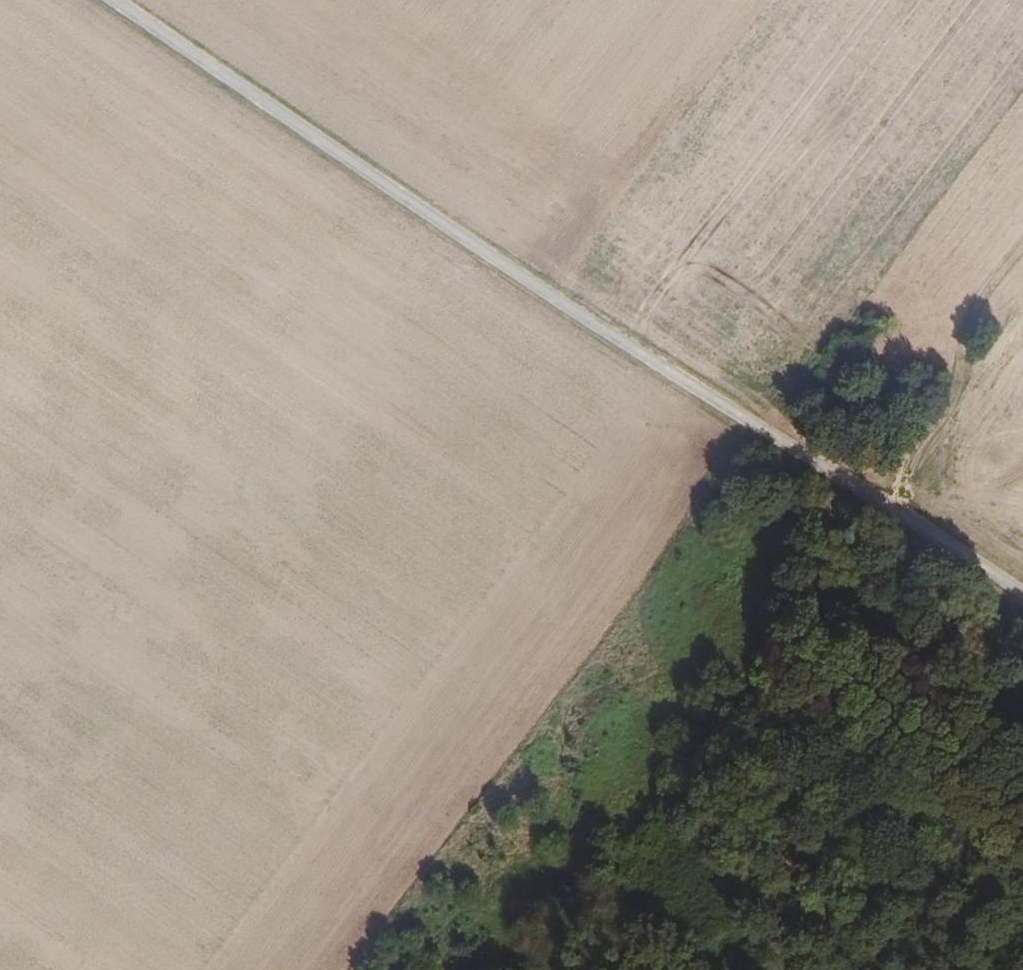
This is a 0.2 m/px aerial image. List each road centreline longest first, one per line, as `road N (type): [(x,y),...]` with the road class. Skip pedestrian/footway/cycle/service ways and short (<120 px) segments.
road 1 (unclassified): [(130,0),(1022,598)]
road 2 (track): [(1022,239),(993,276),(881,503)]

